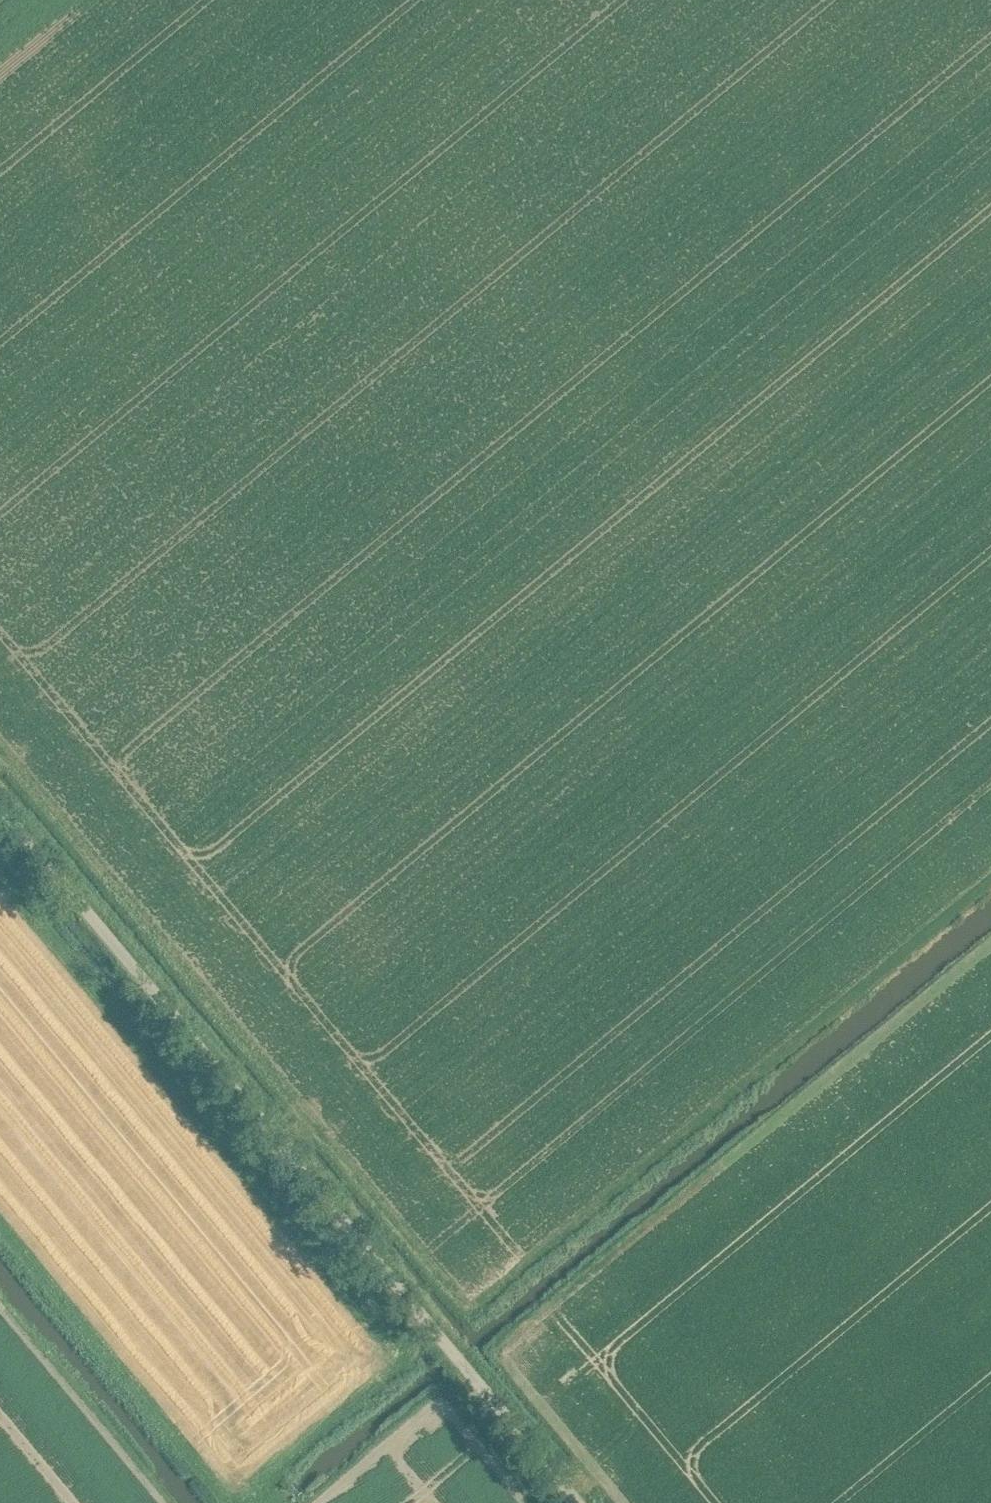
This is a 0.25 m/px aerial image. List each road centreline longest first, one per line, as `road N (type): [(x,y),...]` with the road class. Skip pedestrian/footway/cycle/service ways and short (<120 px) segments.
road 1 (unclassified): [(576,1502),(0,812)]

